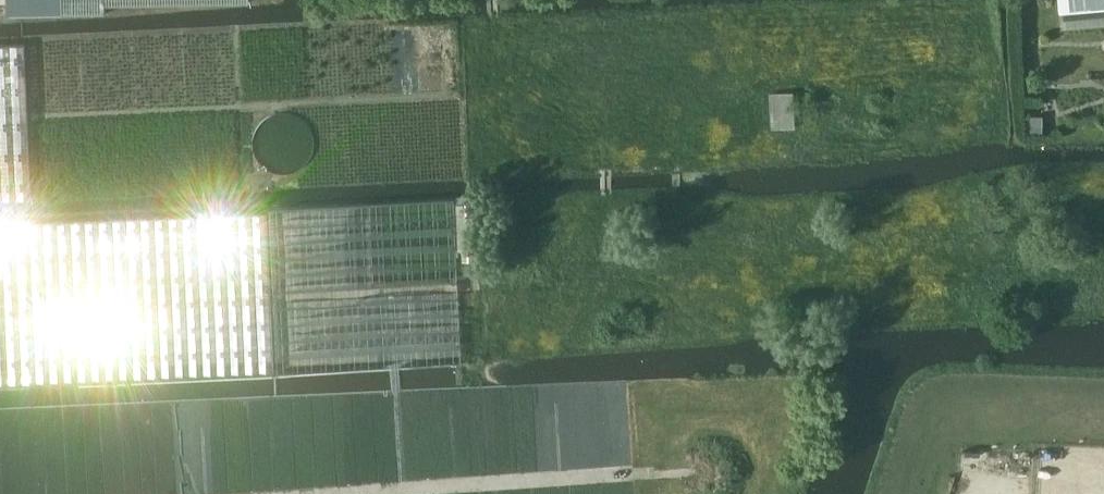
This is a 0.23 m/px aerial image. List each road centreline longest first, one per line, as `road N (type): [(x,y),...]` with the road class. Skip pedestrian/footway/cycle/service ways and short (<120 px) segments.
road 1 (track): [(386,493),(722,473)]

